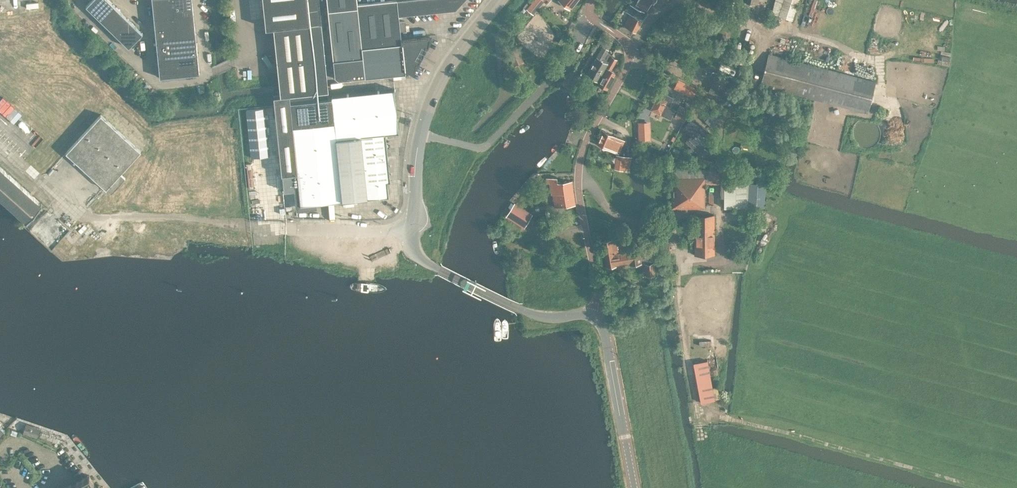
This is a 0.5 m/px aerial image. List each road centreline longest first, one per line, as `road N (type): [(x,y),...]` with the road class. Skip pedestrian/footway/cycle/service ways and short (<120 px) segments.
road 1 (residential): [(592,16),(562,69),(488,144),(421,135)]
road 2 (unclassified): [(412,228),(421,260),(527,311),(594,315)]
road 3 (unclassified): [(635,487),(606,335),(594,315)]
road 4 (unclassified): [(421,135),(441,78),(498,0)]
road 5 (track): [(700,0),(767,29),(753,80)]
road 6 (unclassified): [(412,228),(292,231)]

